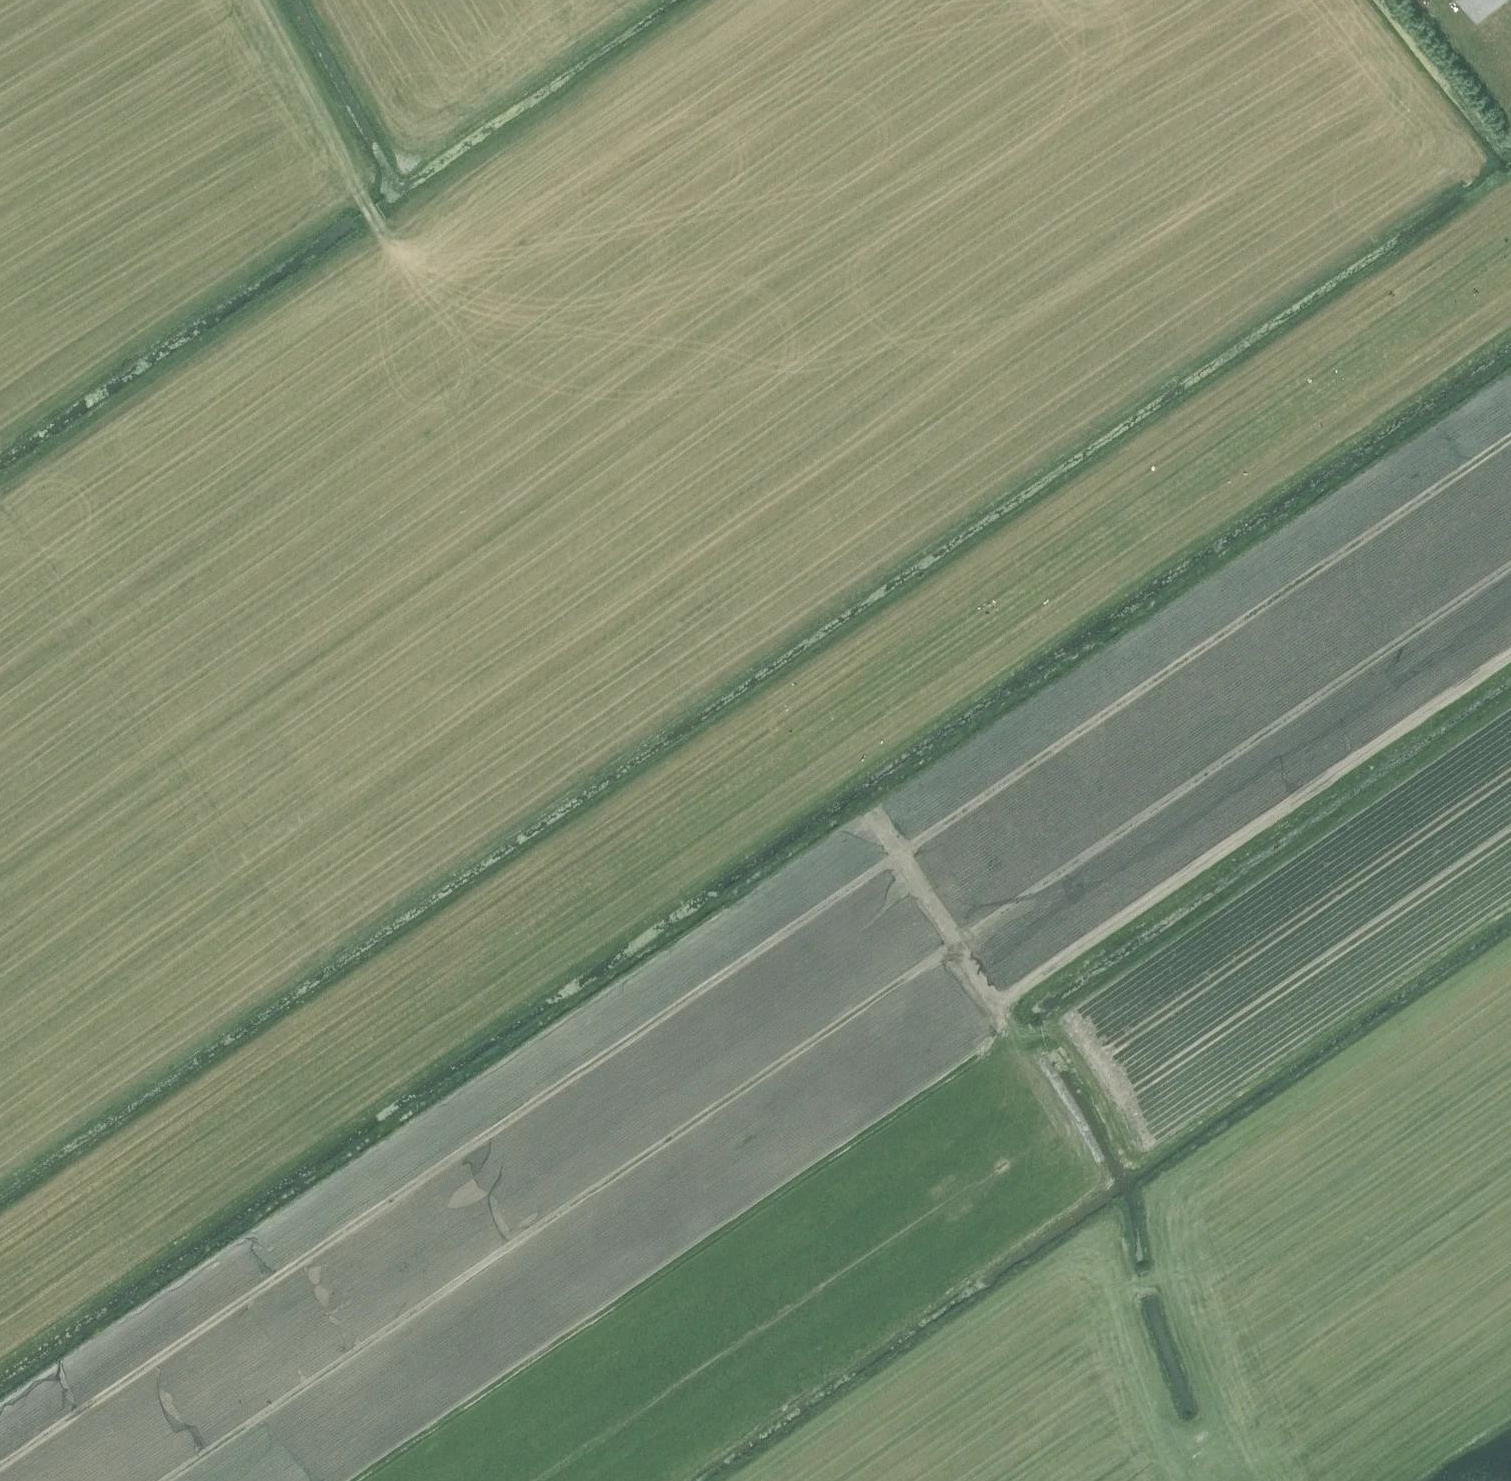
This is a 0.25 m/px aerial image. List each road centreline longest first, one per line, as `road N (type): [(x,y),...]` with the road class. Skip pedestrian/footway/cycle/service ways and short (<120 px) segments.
road 1 (track): [(1222,1436),(1162,1198),(1510,958)]
road 2 (track): [(356,177),(261,0)]

